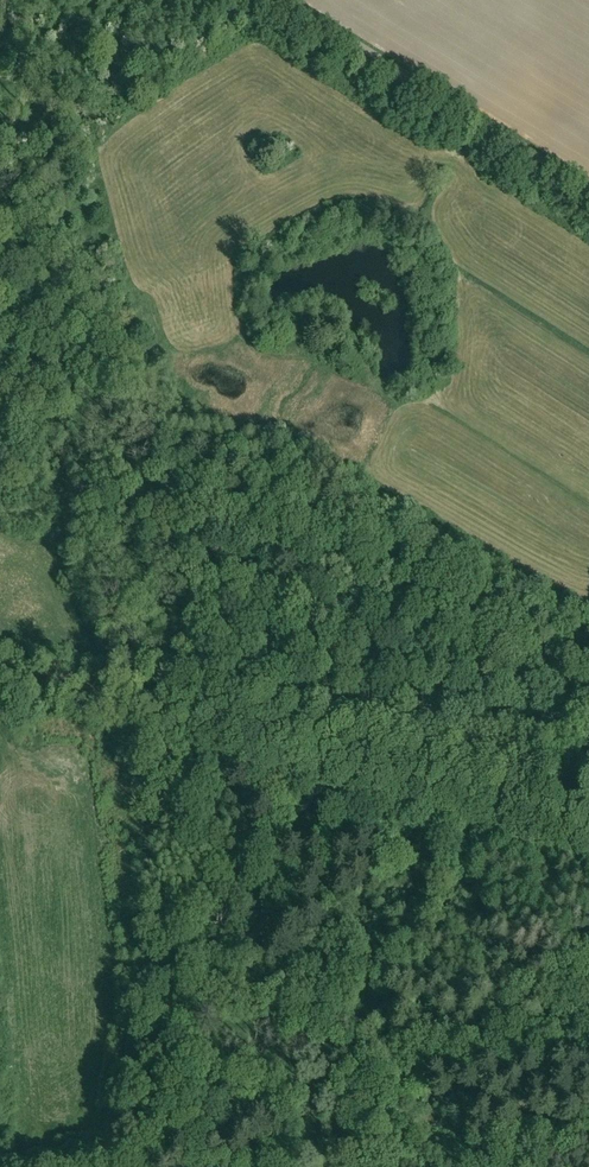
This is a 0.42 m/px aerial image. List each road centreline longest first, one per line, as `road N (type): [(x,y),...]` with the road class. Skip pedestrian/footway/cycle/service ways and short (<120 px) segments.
road 1 (track): [(0,665),(516,800)]
road 2 (unclassified): [(588,189),(283,0)]

